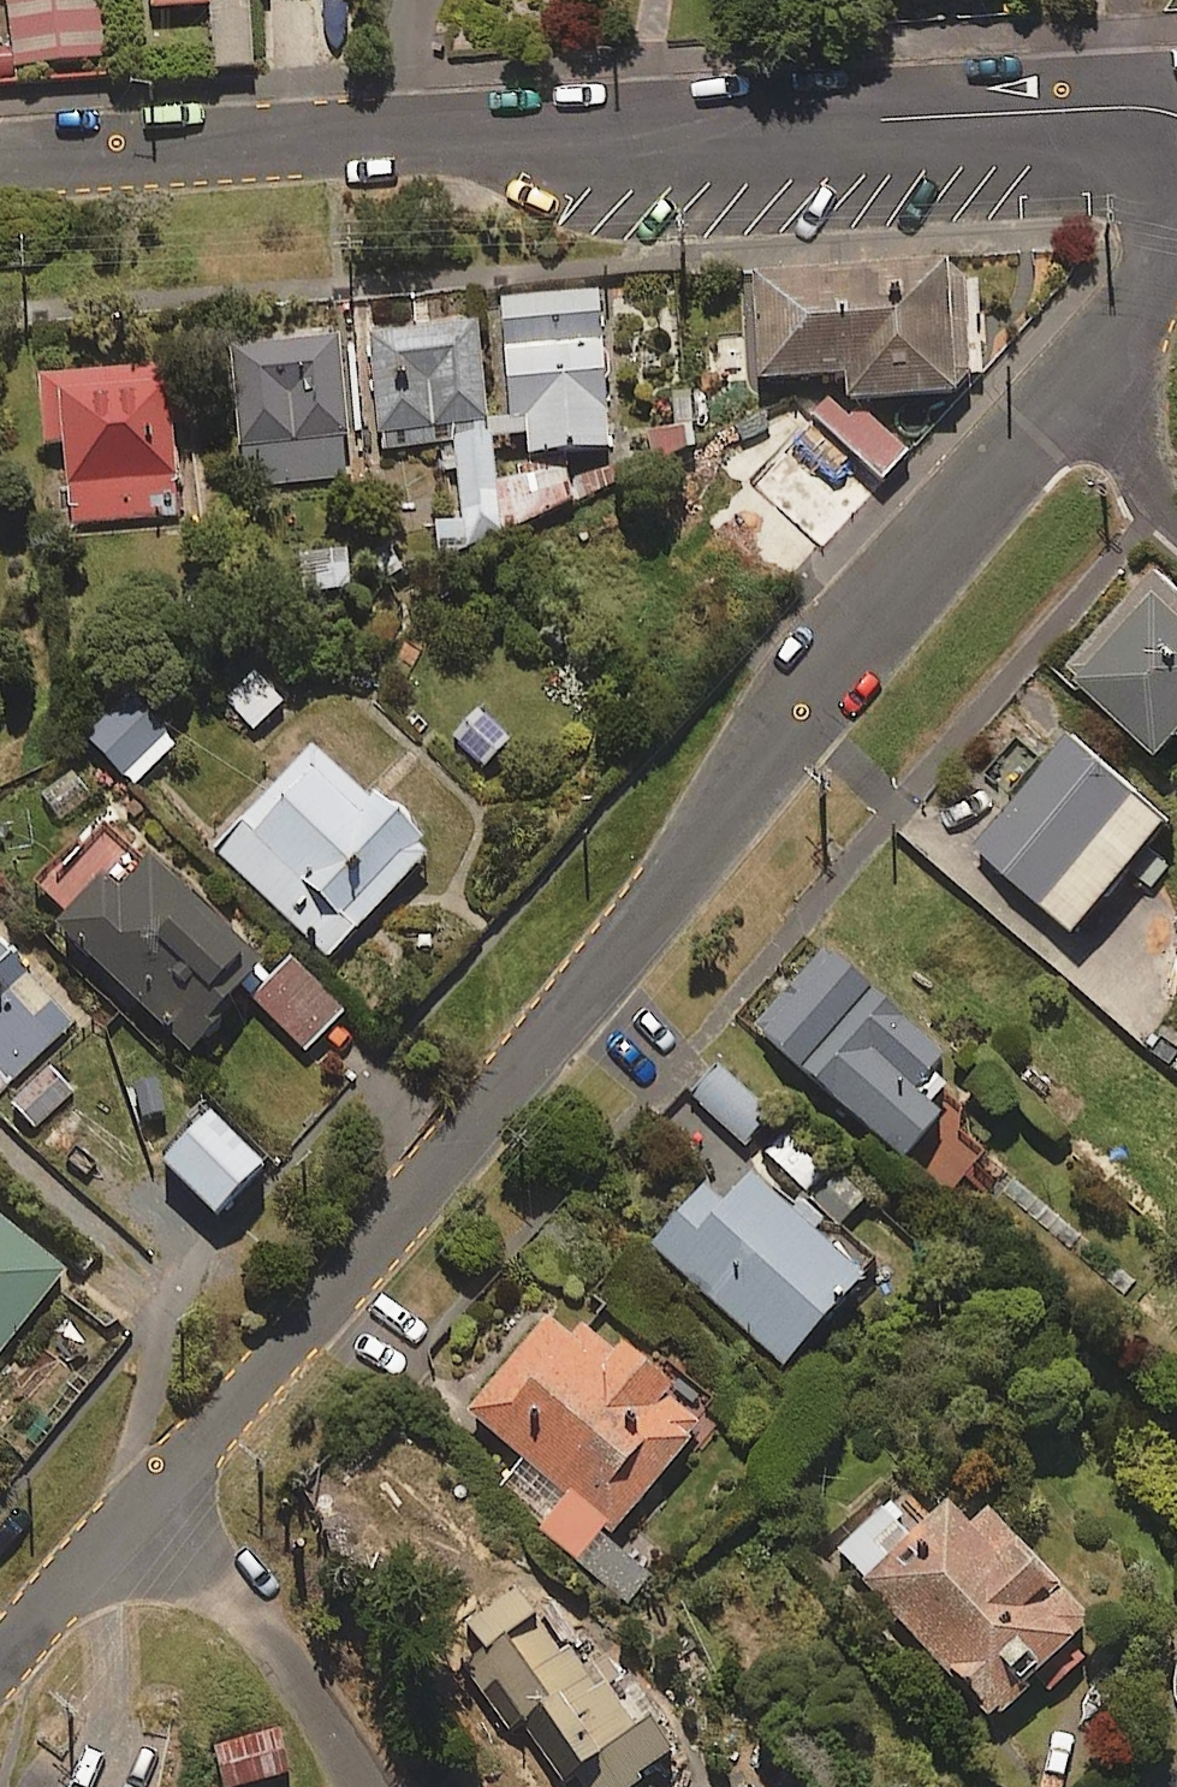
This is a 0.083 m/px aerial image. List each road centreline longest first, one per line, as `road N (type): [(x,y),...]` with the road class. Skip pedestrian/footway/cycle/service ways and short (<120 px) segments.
road 1 (residential): [(1099,352),(165,1492)]
road 2 (residential): [(1176,117),(1122,108),(0,156)]
road 3 (residential): [(379,1786),(260,1598),(165,1492)]
road 4 (residential): [(165,1492),(0,1661)]
road 5 (residential): [(1099,352),(1156,502),(1176,526)]
road 6 (residential): [(1176,257),(1099,352)]

